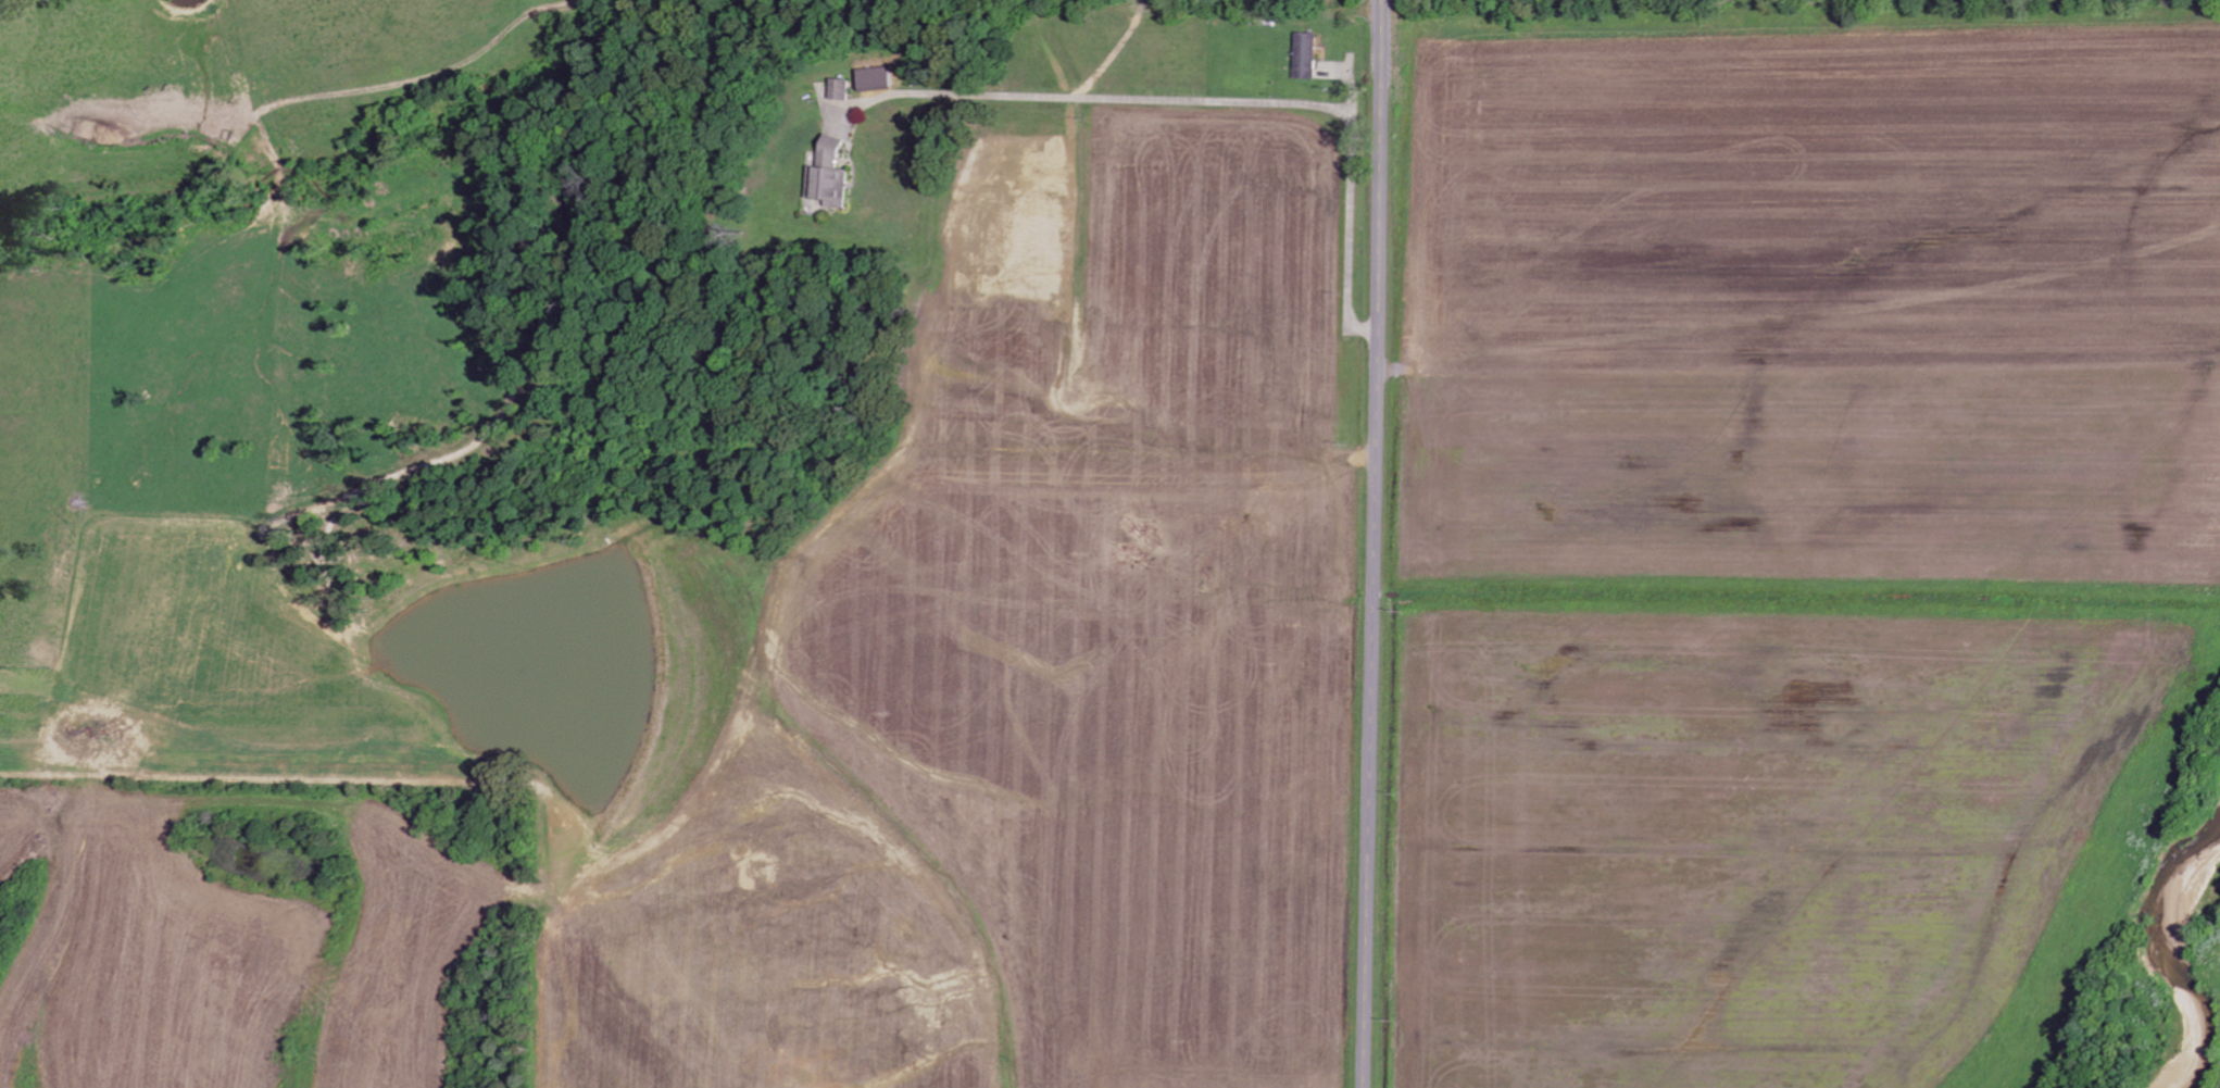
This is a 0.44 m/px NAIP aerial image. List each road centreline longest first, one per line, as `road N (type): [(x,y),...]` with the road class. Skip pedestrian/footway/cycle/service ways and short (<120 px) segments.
road 1 (secondary): [(1366,1087),(1387,0)]

